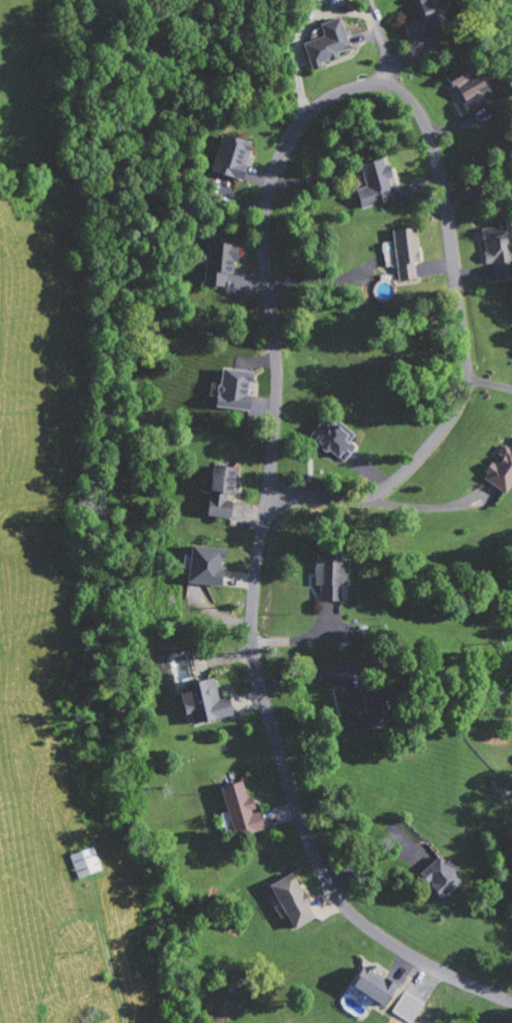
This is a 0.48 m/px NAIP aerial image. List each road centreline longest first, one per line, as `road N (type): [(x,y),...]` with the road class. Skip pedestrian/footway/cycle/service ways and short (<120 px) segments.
road 1 (residential): [(511,1002),(385,939),(337,895),(293,792),(254,649),(276,434),(267,269),(276,169),(303,123),(334,98),(374,88),(409,100)]
road 2 (residential): [(269,496),(385,492),(427,455),(465,392),(465,341),(437,161),(424,122),(396,80),(370,0)]

